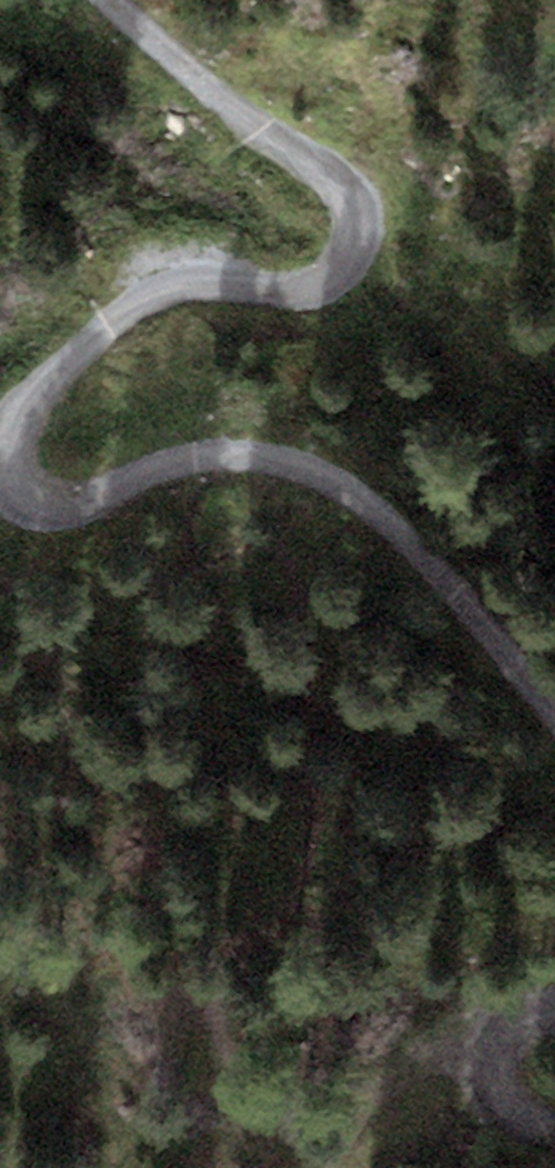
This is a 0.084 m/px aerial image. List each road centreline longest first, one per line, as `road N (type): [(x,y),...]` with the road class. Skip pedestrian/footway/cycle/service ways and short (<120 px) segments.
road 1 (track): [(117,0),(362,213),(362,256),(308,287),(172,284),(118,309),(6,432),(7,484),(28,507),(59,508),(146,482),(218,442)]
road 2 (track): [(218,442),(280,444),(486,598),(554,728)]
road 3 (track): [(554,1005),(505,1021),(496,1075),(527,1132),(554,1138)]

